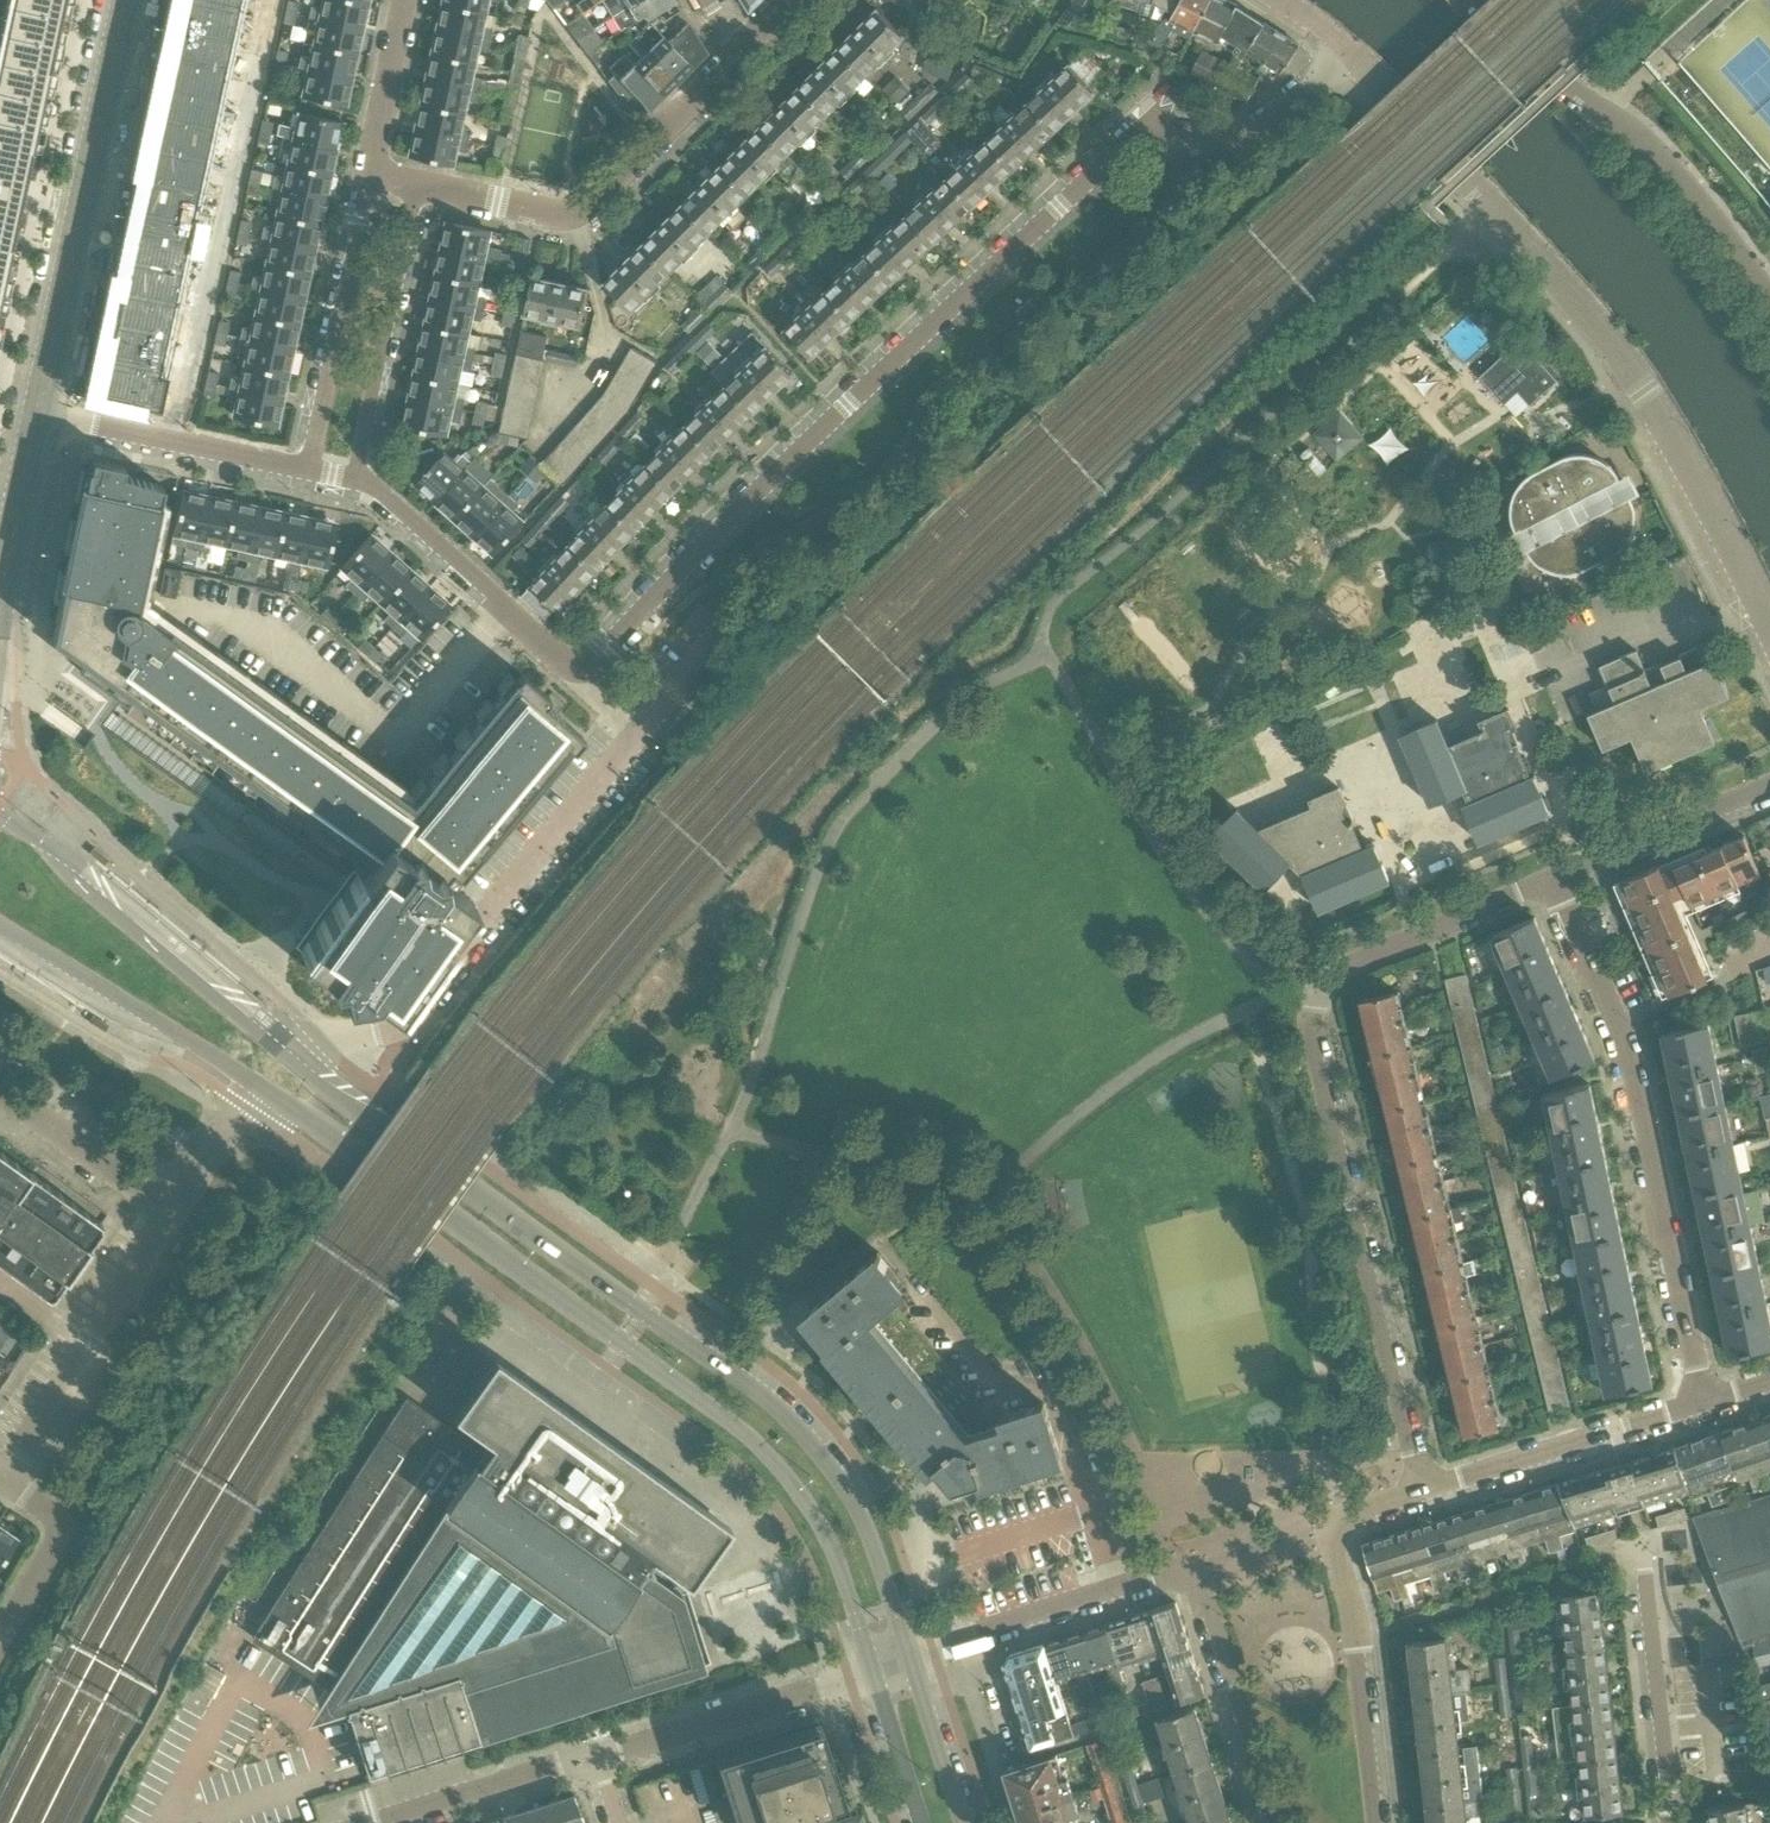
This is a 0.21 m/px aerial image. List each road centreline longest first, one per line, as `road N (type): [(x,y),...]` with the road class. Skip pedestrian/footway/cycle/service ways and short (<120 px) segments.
road 1 (residential): [(1350,60),(1258,133),(1180,140),(1146,125),(848,404),(582,678)]
road 2 (tertiary): [(253,1083),(740,1429),(825,1528),(871,1669)]
road 3 (tertiary): [(909,1657),(863,1513),(800,1431),(314,1080)]
road 4 (residential): [(1553,879),(1327,980),(1311,999),(1308,1021),(1350,1206),(1424,1491)]
road 5 (residential): [(1769,621),(1648,389),(1350,60)]
road 6 (residential): [(1701,1403),(1626,1041),(1553,879)]
road 7 (residential): [(314,1080),(336,1057),(405,1026),(640,726)]
road 8 (tertiary): [(39,412),(130,0)]
road 9 (residential): [(1769,302),(1702,204),(1603,111),(1555,80),(1480,0)]
road 10 (tertiary): [(314,1080),(163,954),(0,802)]
road 11 (residential): [(1375,1822),(1356,1638),(1332,1539),(1340,1519),(1424,1491)]
road 12 (residential): [(420,184),(577,217),(653,160),(752,60)]
road 13 (residential): [(582,678),(371,484),(354,479)]
road 14 (residential): [(354,479),(420,184)]
road 15 (residential): [(370,173),(307,468)]
road 16 (residential): [(0,1466),(172,1219)]
road 17 (tertiary): [(0,936),(253,1083)]
road 18 (residential): [(593,1756),(871,1669)]
road 19 (residential): [(1424,1491),(1701,1403)]
road 20 (unclassified): [(909,1657),(1184,1568)]
road 21 (residential): [(1184,1568),(1199,1576),(1279,1822)]
road 22 (residential): [(307,468),(39,412)]
road 23 (residential): [(1661,1822),(1640,1578)]
road 24 (residential): [(1769,784),(1553,879)]
road 25 (residential): [(369,1822),(593,1756)]
road 26 (residential): [(0,1646),(66,1526),(0,1475)]
road 27 (residential): [(0,1094),(172,1219)]
road 28 (tertiary): [(0,590),(39,412)]
road 29 (residential): [(370,173),(405,0)]
road 30 (tertiary): [(963,1822),(909,1657)]
road 31 (tertiary): [(871,1669),(920,1822)]
road 32 (residential): [(172,1219),(253,1083)]
road 33 (residential): [(640,726),(721,634)]

